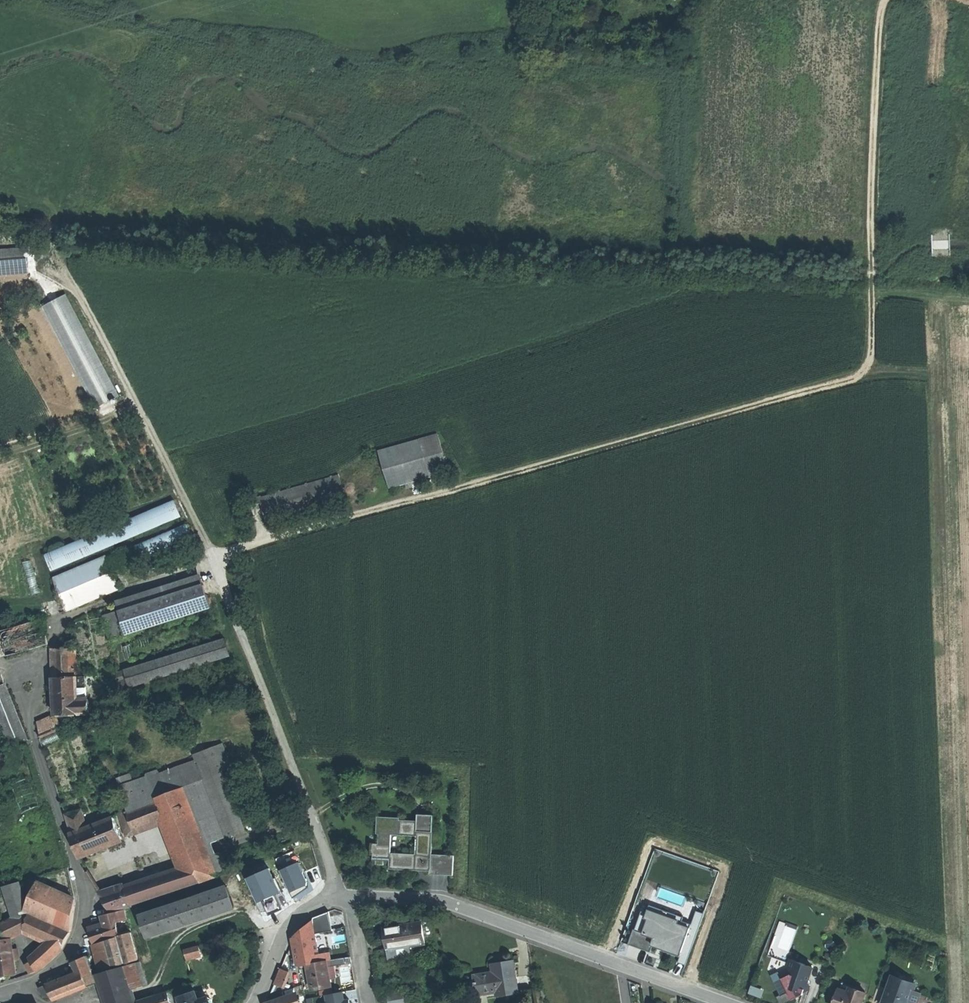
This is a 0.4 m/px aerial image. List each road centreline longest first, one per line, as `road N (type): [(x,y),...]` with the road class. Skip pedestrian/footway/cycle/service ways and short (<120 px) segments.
road 1 (track): [(212,559),(856,378),(871,360),(885,0)]
road 2 (unclassified): [(52,242),(212,559),(348,895)]
road 3 (residential): [(348,895),(440,898),(726,1002)]
road 4 (residential): [(0,992),(66,957),(85,914),(34,739)]
road 5 (track): [(873,259),(686,253)]
road 6 (residential): [(254,1002),(288,926),(309,907),(348,895)]
road 7 (track): [(0,454),(137,404)]

